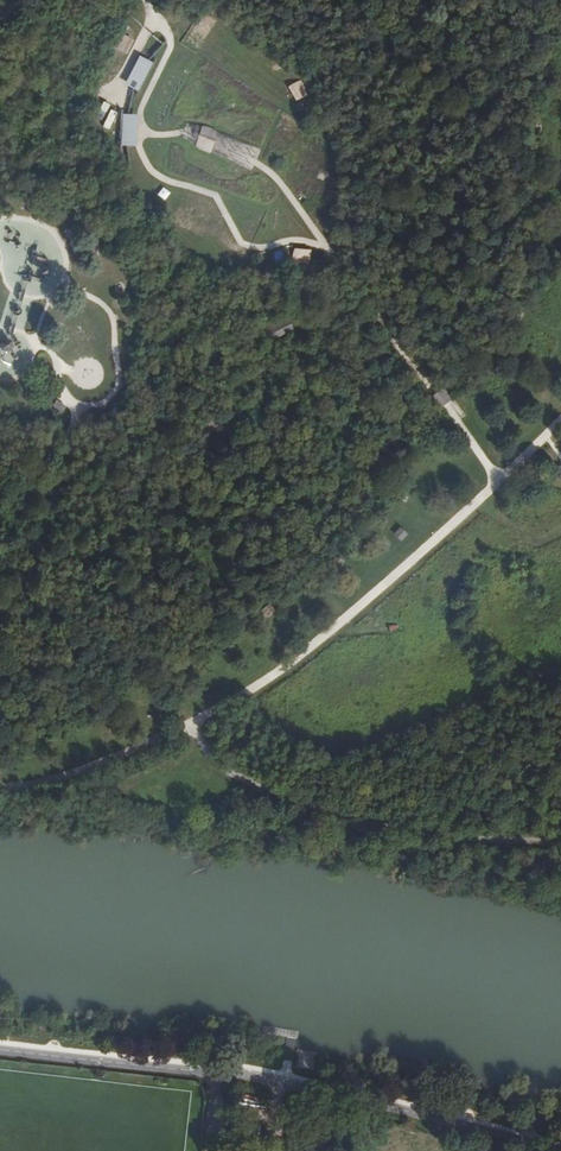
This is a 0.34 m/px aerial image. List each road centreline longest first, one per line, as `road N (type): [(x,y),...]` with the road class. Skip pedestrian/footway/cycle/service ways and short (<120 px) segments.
road 1 (track): [(560,842),(413,830),(265,792),(228,773),(191,724)]
road 2 (track): [(191,724),(294,661),(499,479)]
road 3 (track): [(0,663),(75,419)]
road 4 (track): [(0,789),(44,785),(191,724)]
road 5 (track): [(142,153),(140,115),(169,41),(148,0)]

